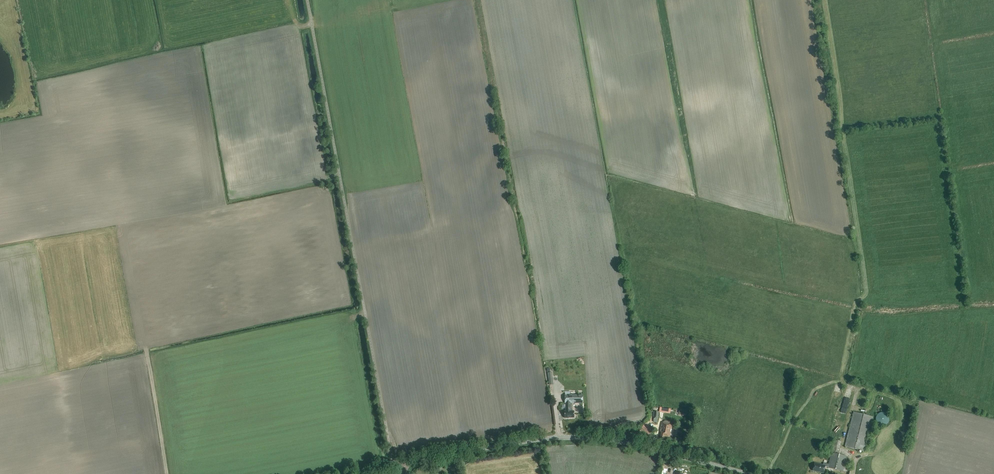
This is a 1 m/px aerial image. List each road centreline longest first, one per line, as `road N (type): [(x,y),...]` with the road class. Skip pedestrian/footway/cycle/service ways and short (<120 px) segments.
road 1 (tertiary): [(747,473),(587,438),(404,464)]

